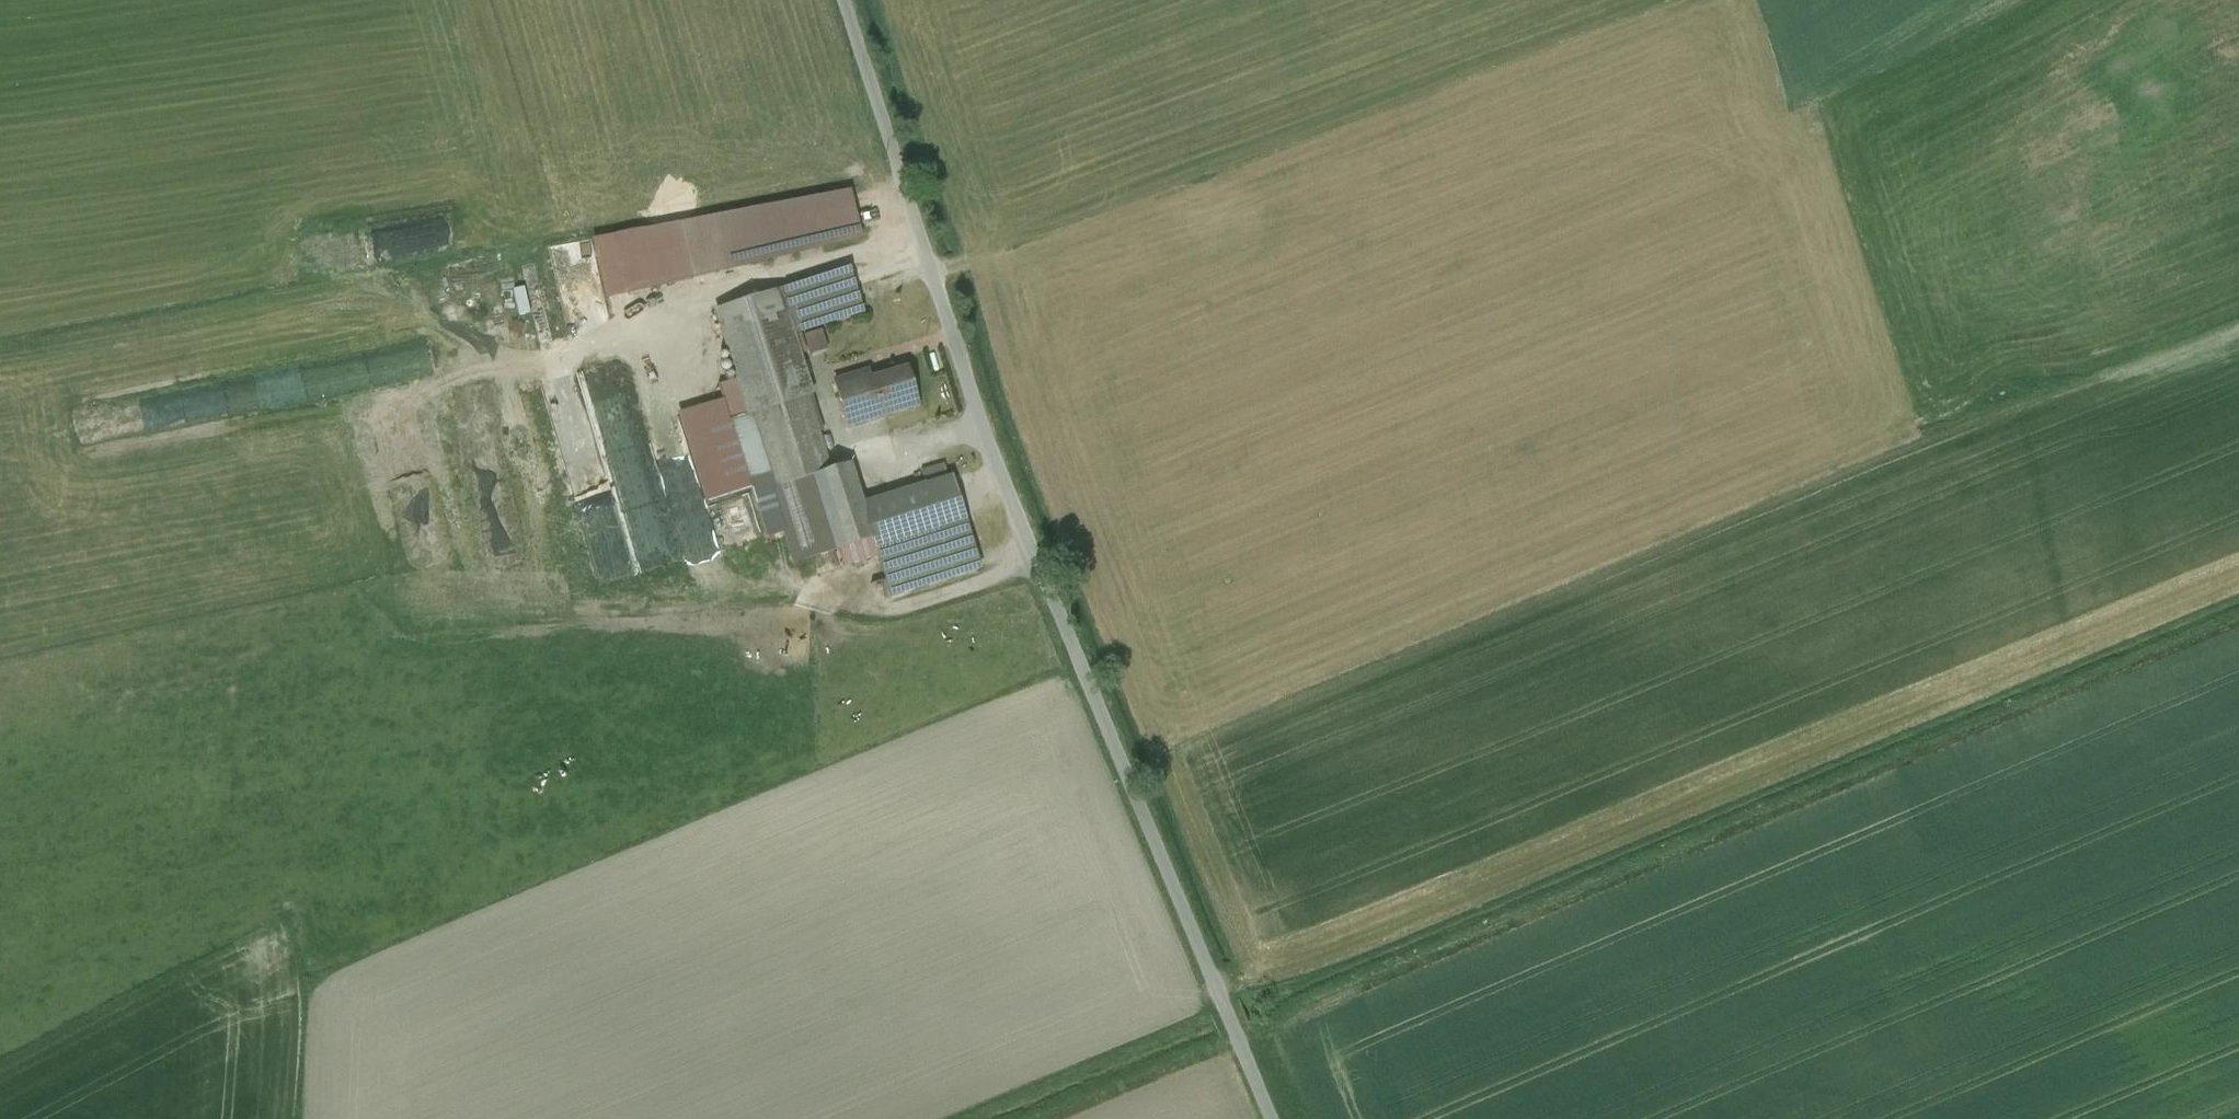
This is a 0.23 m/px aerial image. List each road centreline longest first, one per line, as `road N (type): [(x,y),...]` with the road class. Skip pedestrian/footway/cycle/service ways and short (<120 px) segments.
road 1 (unclassified): [(1269,1118),(994,474),(842,0)]

